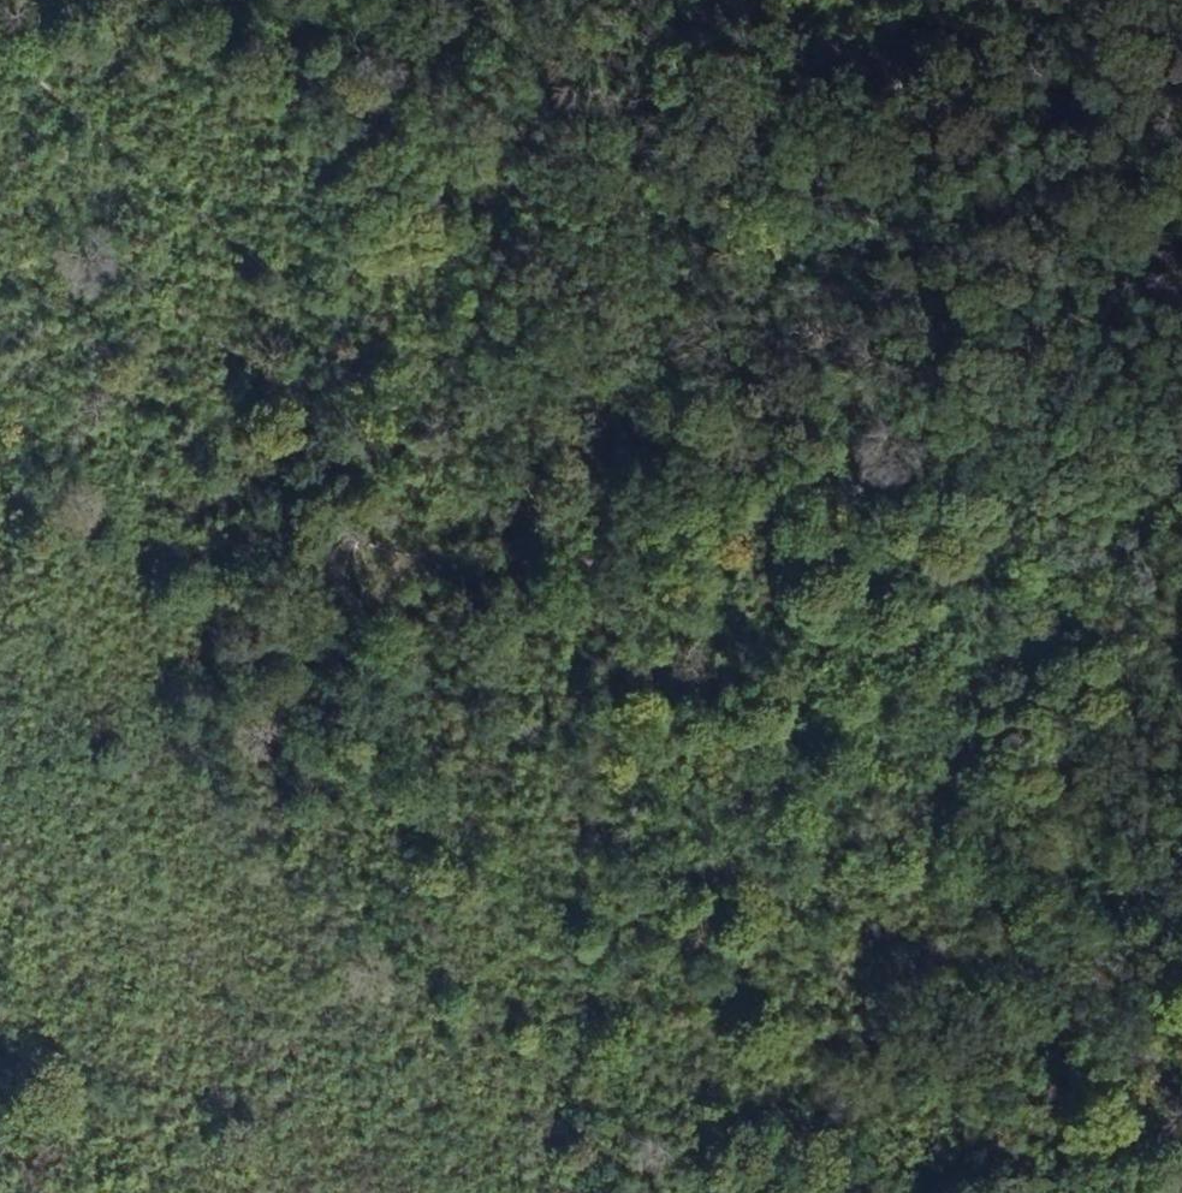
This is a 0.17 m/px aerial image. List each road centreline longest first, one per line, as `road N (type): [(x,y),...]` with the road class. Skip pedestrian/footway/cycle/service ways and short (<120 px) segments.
road 1 (track): [(1025,1192),(964,1095),(726,819),(630,624),(557,521),(0,29)]

